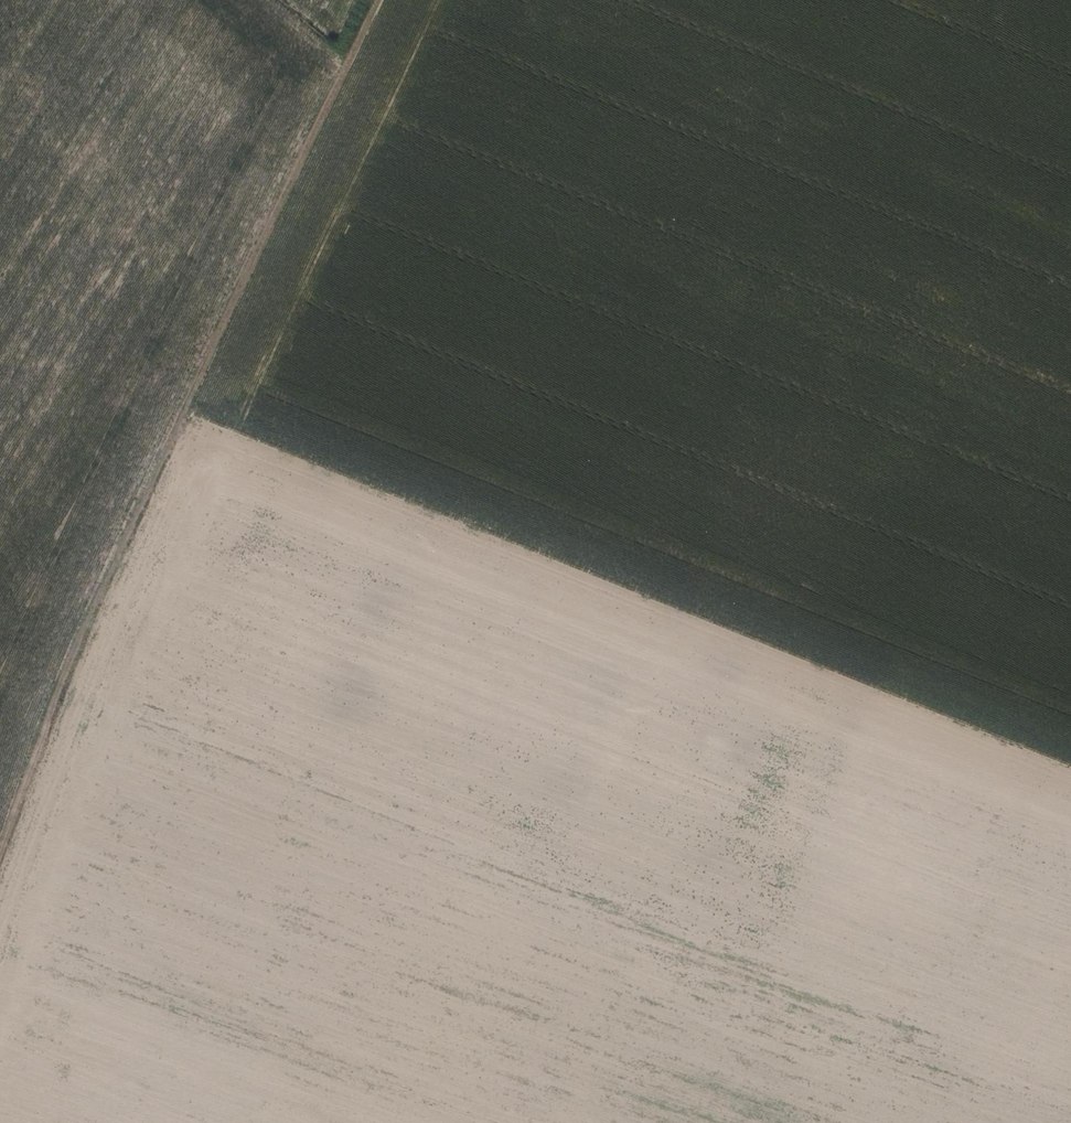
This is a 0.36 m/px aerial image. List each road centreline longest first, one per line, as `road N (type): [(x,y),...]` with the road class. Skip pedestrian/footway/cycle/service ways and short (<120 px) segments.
road 1 (track): [(0,857),(64,679),(379,0)]

